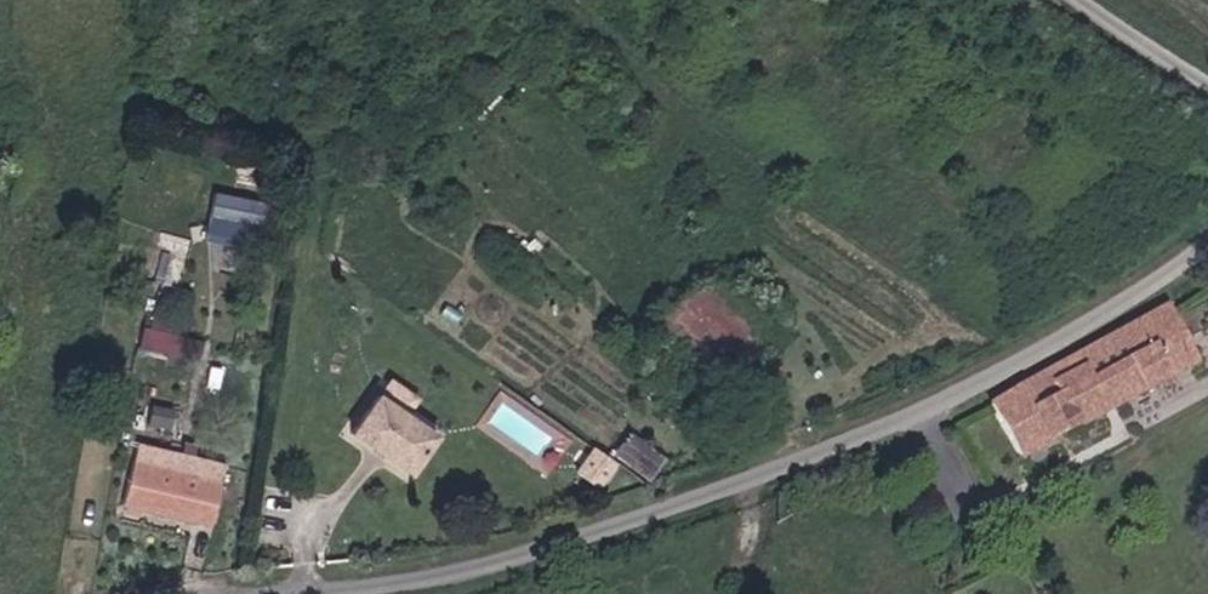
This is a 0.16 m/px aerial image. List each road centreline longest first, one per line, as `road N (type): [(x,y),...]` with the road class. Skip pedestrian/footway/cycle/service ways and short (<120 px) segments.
road 1 (unclassified): [(1207,231),(984,387),(619,526),(377,586),(306,593)]
road 2 (unclassified): [(1207,89),(1083,0)]

